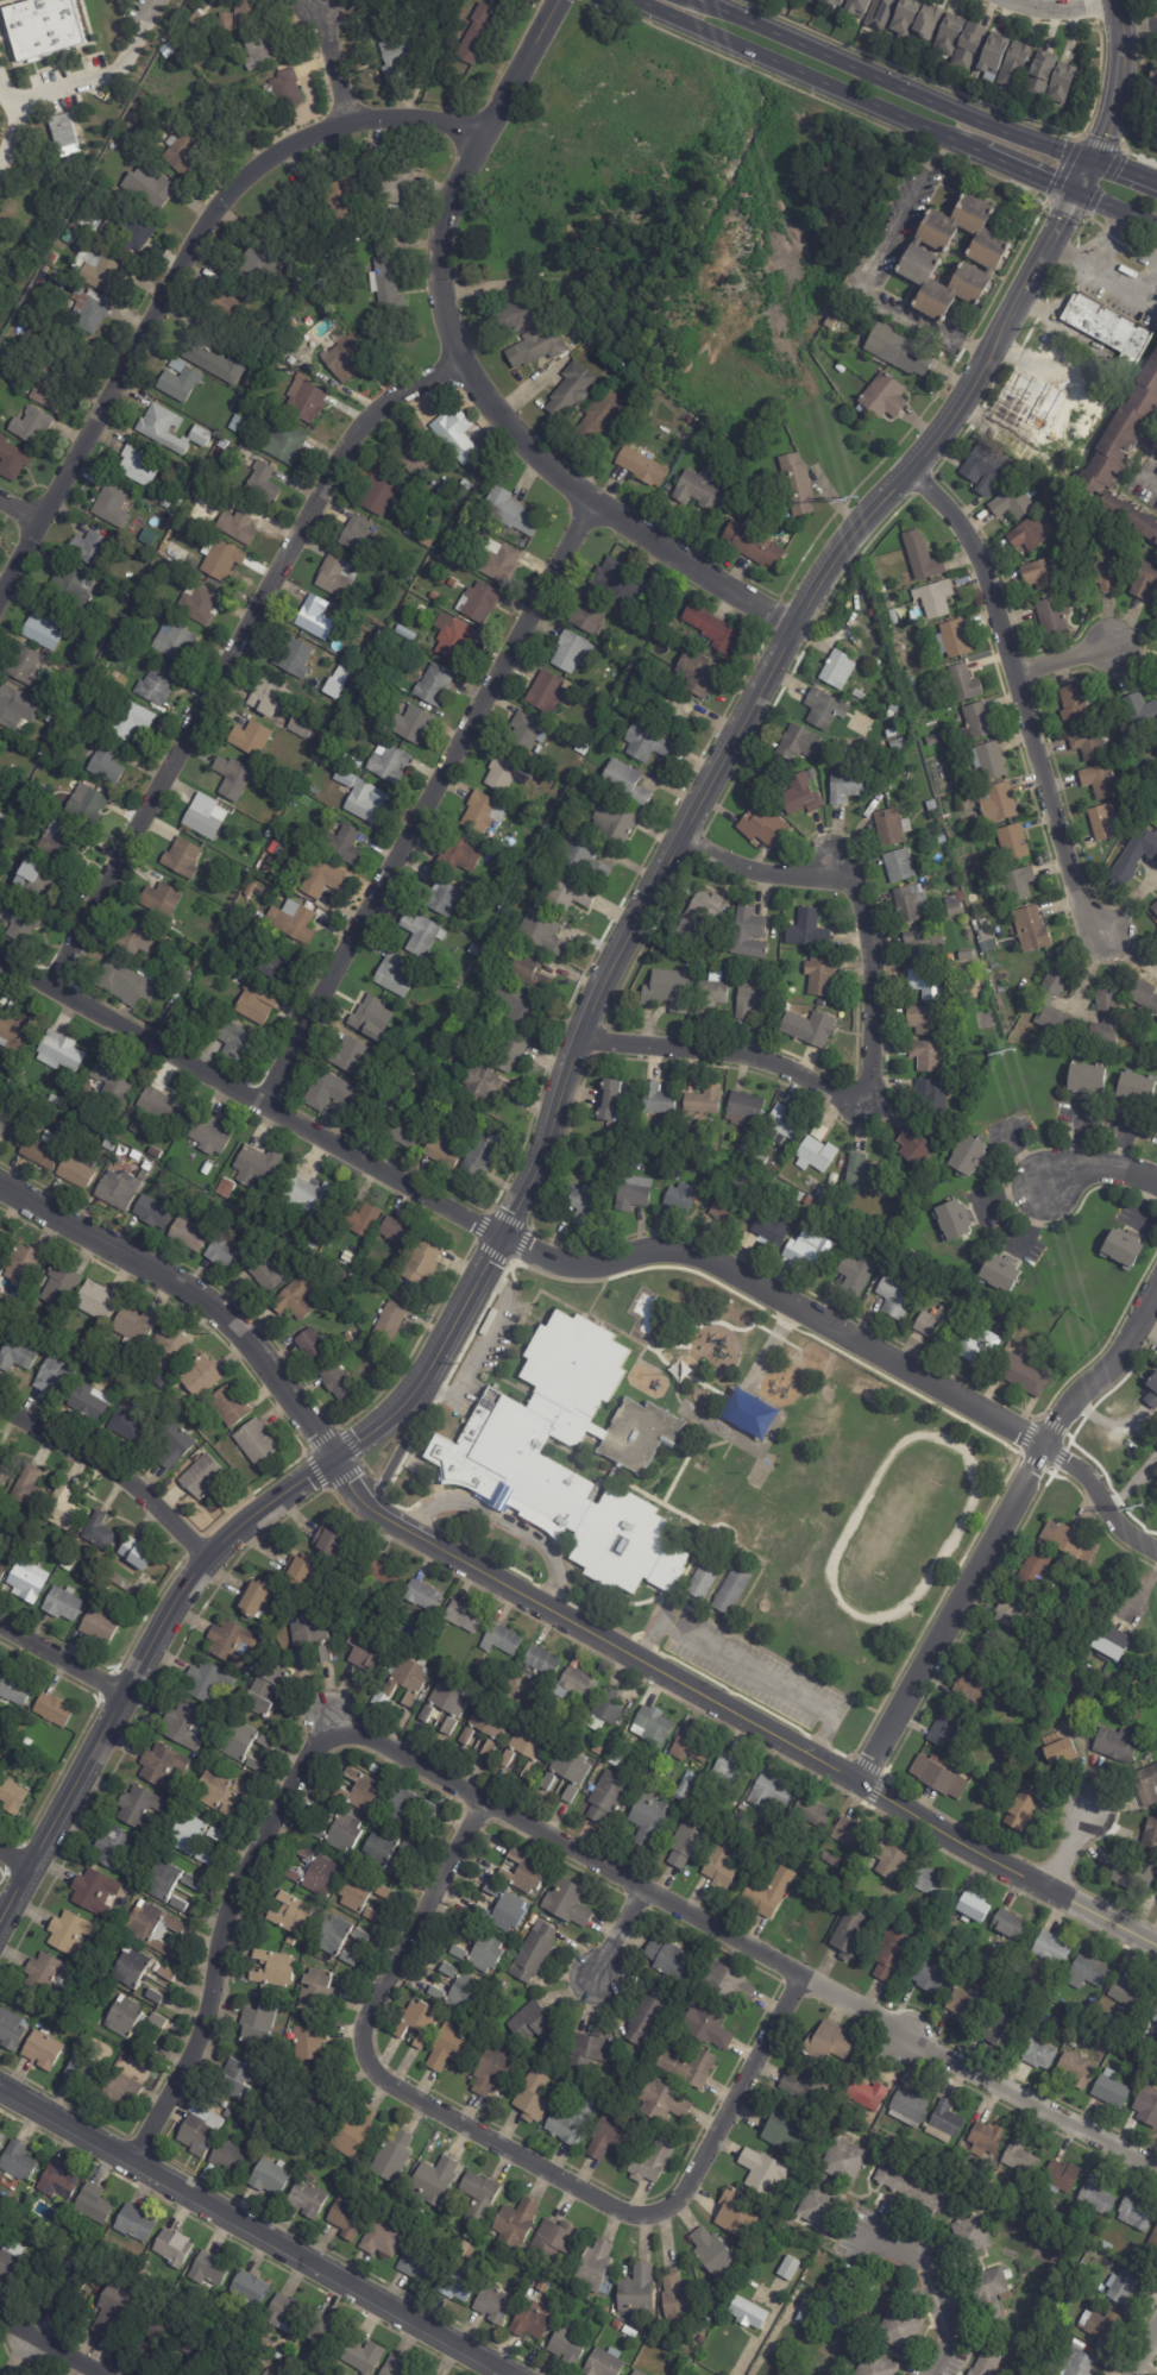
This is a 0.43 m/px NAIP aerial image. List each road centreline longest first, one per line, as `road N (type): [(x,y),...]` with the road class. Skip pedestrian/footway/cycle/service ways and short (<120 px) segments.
road 1 (tertiary): [(1115,0),(1121,80),(1076,191),(961,402),(820,577),(792,626),(623,943),(533,1174),(427,1371),(398,1409),(207,1557),(169,1611),(0,1924)]
road 2 (residential): [(1156,1550),(1133,1538),(1092,1482),(1043,1449),(703,1256),(665,1249),(579,1265),(540,1256),(0,958)]
road 3 (residential): [(1156,2168),(793,1981),(320,1721)]
road 4 (residential): [(793,1981),(686,2195),(658,2216),(625,2213),(377,2079),(365,2055),(366,2023),(470,1807)]
road 5 (residential): [(557,0),(444,213),(438,270),(459,362),(508,426),(592,502),(792,626)]
road 6 (residential): [(459,362),(410,387),(353,434),(50,986)]
road 7 (residential): [(480,137),(445,121),(350,121),(301,138),(239,182),(205,222),(0,589)]
road 8 (residential): [(680,835),(773,874),(805,878),(835,869),(860,893),(872,937),(873,1074),(866,1104),(750,1055),(581,1035)]
road 9 (tertiary): [(552,1611),(373,1509),(221,1313),(0,1187)]
road 10 (tertiary): [(1156,1947),(552,1611)]
road 11 (residential): [(592,502),(262,1101)]
road 12 (residential): [(514,2374),(0,2086)]
road 13 (residential): [(1156,1289),(1118,1358),(1043,1449),(859,1782)]
road 14 (residential): [(911,471),(974,547),(1080,907),(1109,940)]
road 15 (secondary): [(1156,184),(994,125),(706,0)]
road 16 (residential): [(320,1721),(222,1896),(206,2009),(133,2164)]
road 17 (secondary): [(628,0),(989,156)]
road 18 (residential): [(207,1557),(128,1482),(0,1409)]
road 19 (residential): [(124,1695),(0,1626)]
road 20 (tertiary): [(383,1515),(379,1491),(415,1418),(419,1384)]
road 21 (residential): [(317,0),(350,121)]
road 22 (residential): [(1156,1180),(1093,1169),(1039,1180)]

